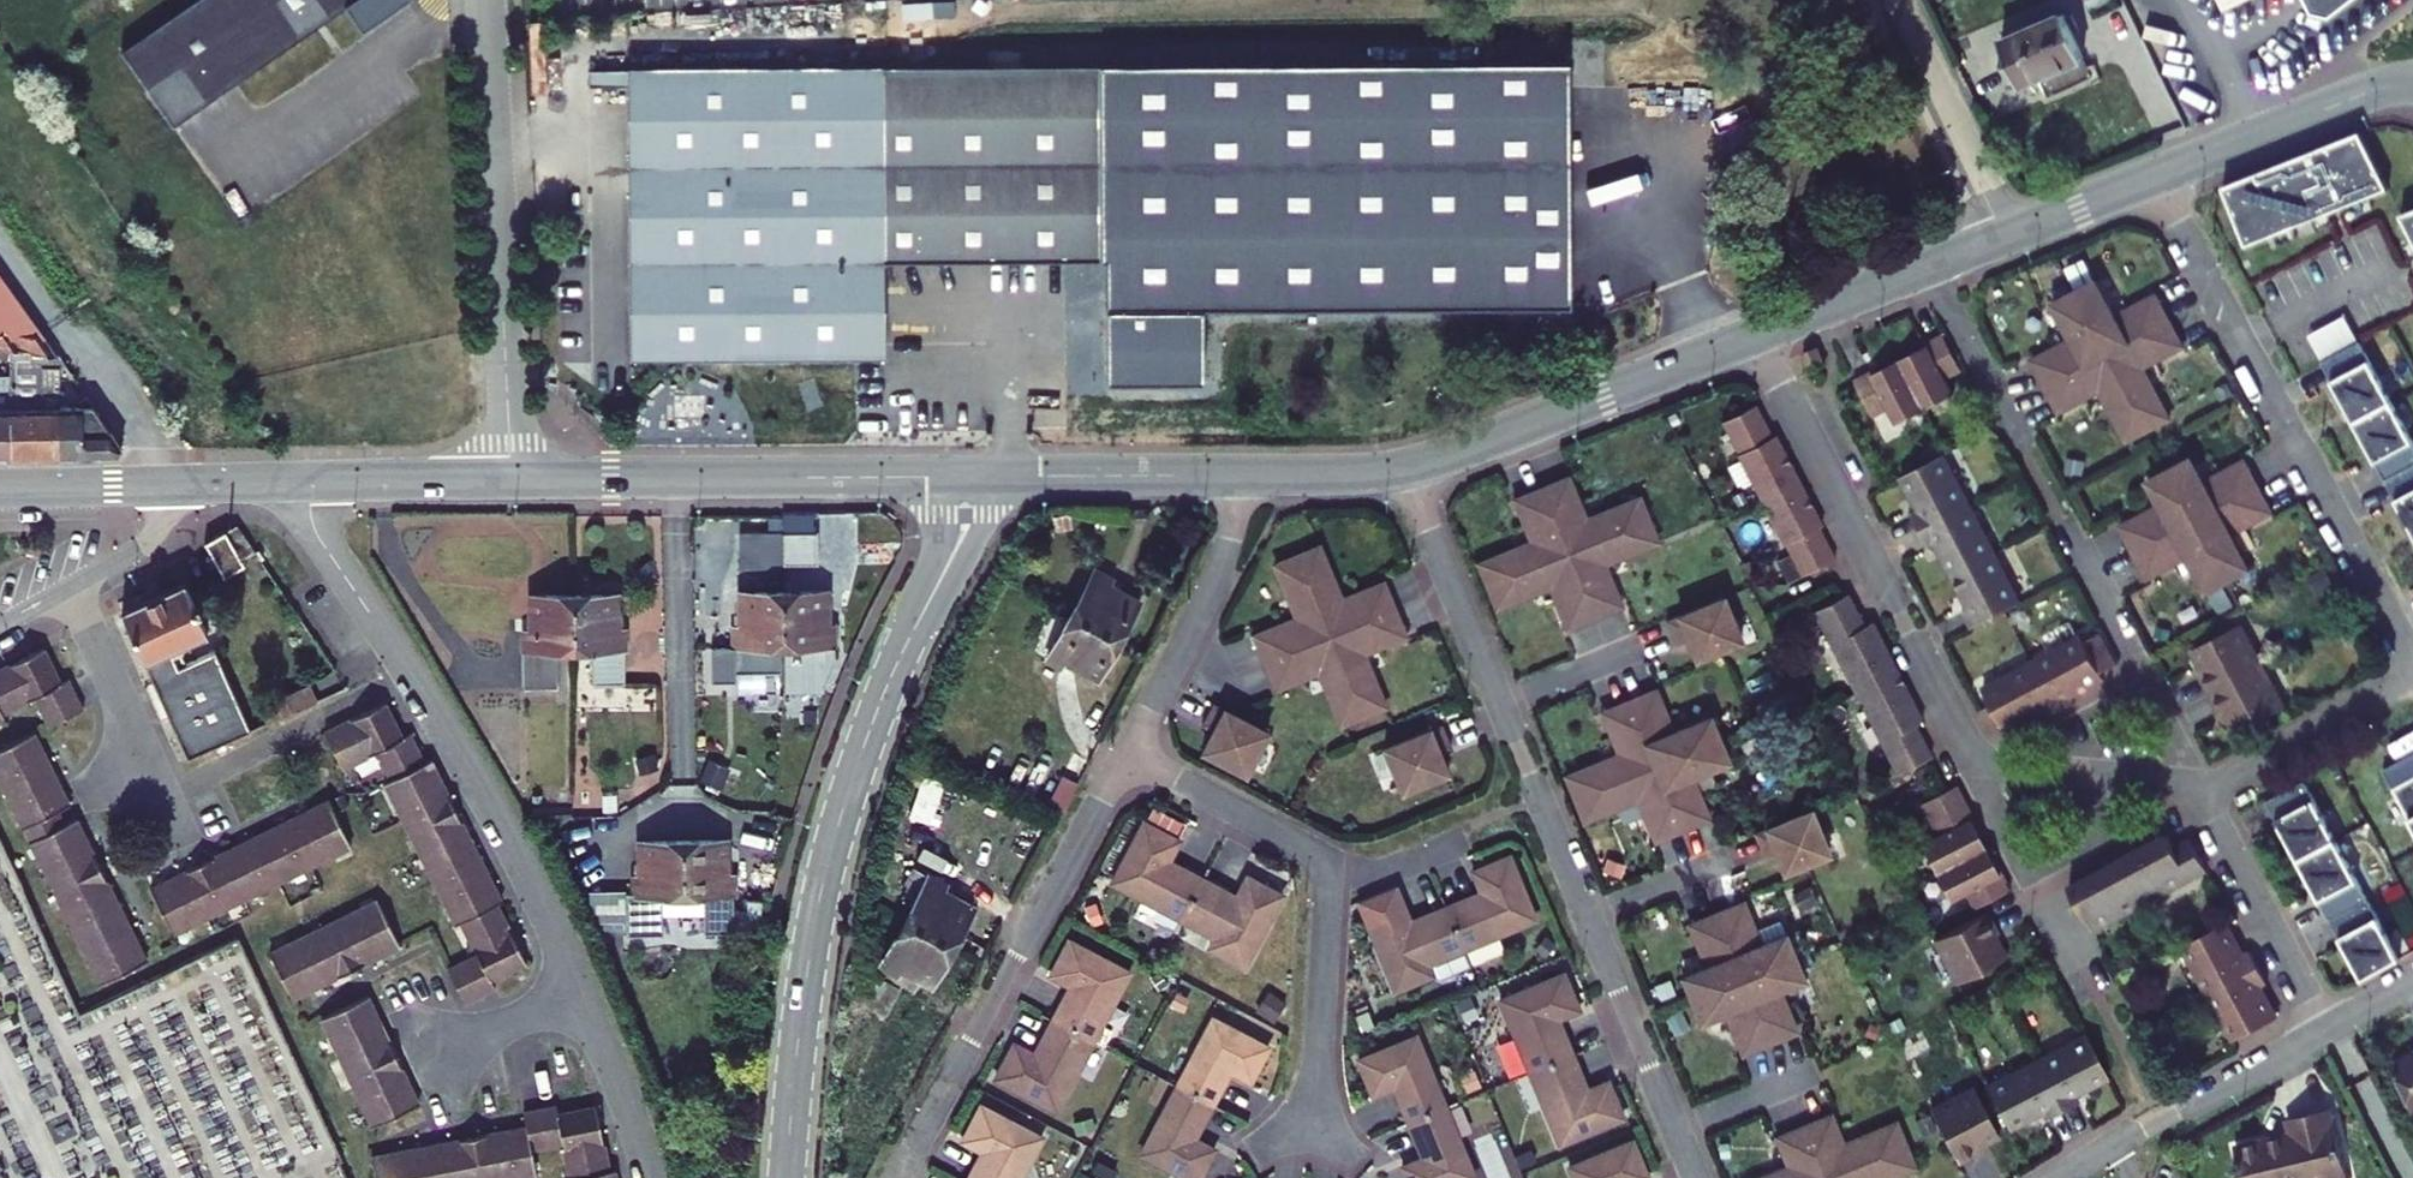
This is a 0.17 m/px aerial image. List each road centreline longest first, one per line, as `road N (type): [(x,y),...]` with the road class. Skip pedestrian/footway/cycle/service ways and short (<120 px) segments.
road 1 (residential): [(1405,471),(1697,1177)]
road 2 (tertiary): [(787,1177),(809,942),(829,852),(873,721),(931,597)]
road 3 (residential): [(1930,266),(2203,784)]
road 4 (residential): [(579,990),(467,767),(325,548),(309,482)]
road 5 (residential): [(2154,177),(2412,657)]
road 6 (residential): [(1315,1137),(1328,898),(1321,866),(1127,753)]
road 7 (residential): [(894,1177),(1127,753)]
road 8 (residential): [(513,482),(483,0)]
road 9 (residential): [(1757,335),(1974,760)]
road 10 (residential): [(513,482),(948,477)]
road 11 (residential): [(1974,760),(2164,1118)]
road 12 (tertiary): [(1405,471),(1757,335)]
road 13 (residential): [(1127,753),(1219,568),(1239,476)]
road 14 (residential): [(180,840),(69,586)]
road 15 (tertiary): [(2154,177),(2365,93),(2412,83)]
road 16 (residential): [(2203,784),(2327,1027)]
road 17 (residential): [(2002,237),(1891,0)]
road 18 (residential): [(2203,784),(2412,677)]
road 19 (residential): [(1974,760),(2203,784)]
road 20 (tertiary): [(1017,477),(1239,476)]
road 21 (residential): [(309,482),(513,482)]
road 22 (residential): [(651,1177),(579,990)]
road 23 (residential): [(2164,1118),(2327,1027)]
road 24 (tertiary): [(1757,335),(1930,266)]
road 25 (residential): [(0,487),(175,483)]
road 26 (tertiary): [(1239,476),(1405,471)]
road 27 (tertiary): [(2002,237),(2154,177)]
road 28 (residential): [(433,1062),(579,990)]
road 29 (residential): [(69,586),(154,534),(175,483)]
road 30 (tertiary): [(931,597),(996,517),(1017,477)]
road 31 (residential): [(175,483),(309,482)]
road 32 (tertiary): [(948,477),(931,597)]

